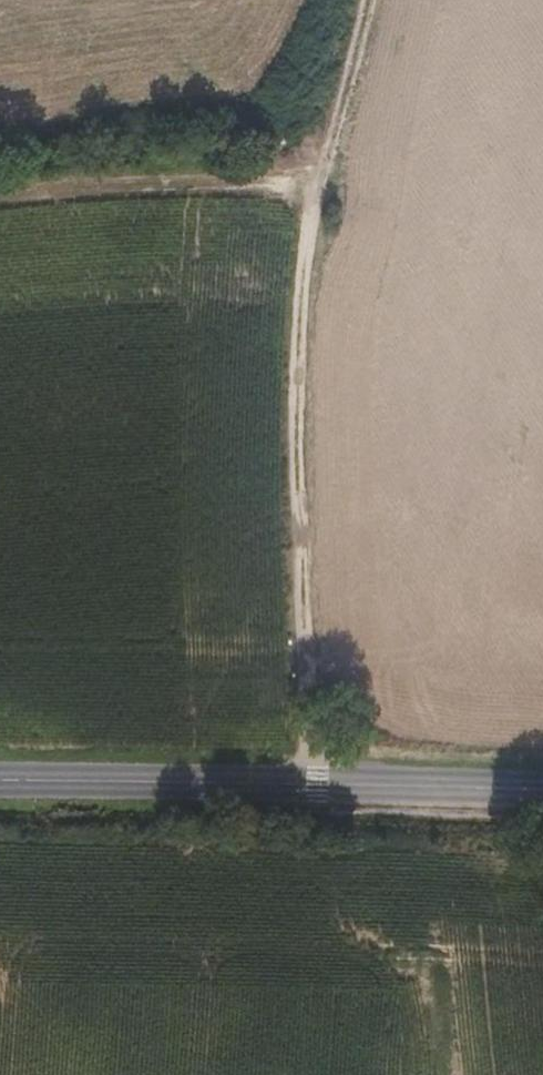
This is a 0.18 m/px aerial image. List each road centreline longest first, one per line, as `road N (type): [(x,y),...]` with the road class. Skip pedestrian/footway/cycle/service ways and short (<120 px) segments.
road 1 (track): [(319,182),(295,363),(309,786)]
road 2 (tertiary): [(542,792),(0,782)]
road 3 (track): [(0,202),(319,182)]
road 4 (track): [(319,182),(361,0)]

